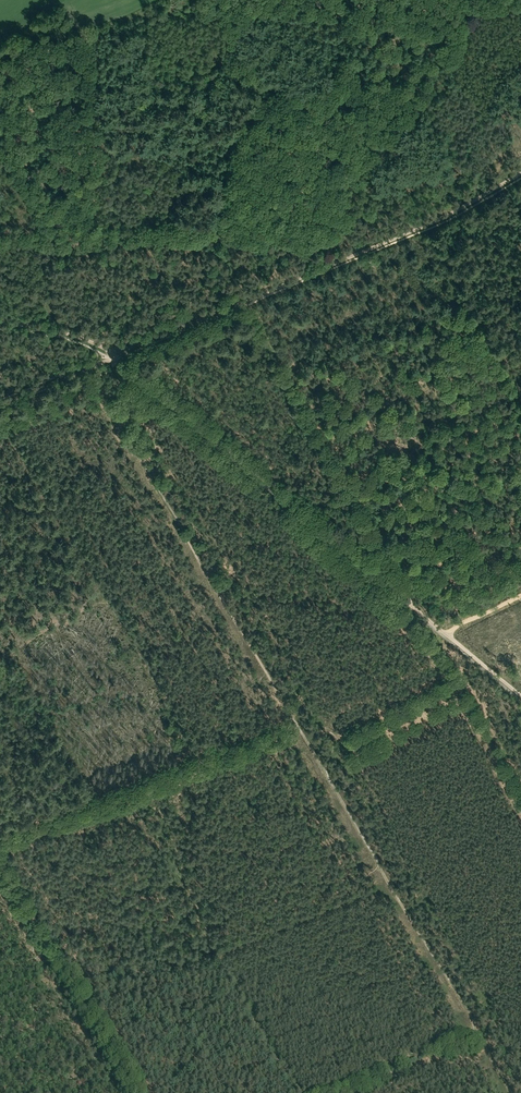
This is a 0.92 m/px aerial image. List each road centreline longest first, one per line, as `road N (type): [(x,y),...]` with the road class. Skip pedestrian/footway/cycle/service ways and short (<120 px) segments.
road 1 (track): [(520,695),(116,353)]
road 2 (track): [(116,353),(449,213),(520,171)]
road 3 (track): [(99,390),(298,725)]
road 4 (track): [(150,783),(214,941)]
road 5 (track): [(0,861),(83,1002)]
road 6 (track): [(150,783),(0,842)]
road 7 (track): [(227,966),(300,1092)]
road 8 (track): [(83,1002),(214,941)]
road 9 (track): [(351,1092),(482,1040)]
road 10 (track): [(0,406),(116,353)]
road 11 (track): [(116,353),(0,317)]

